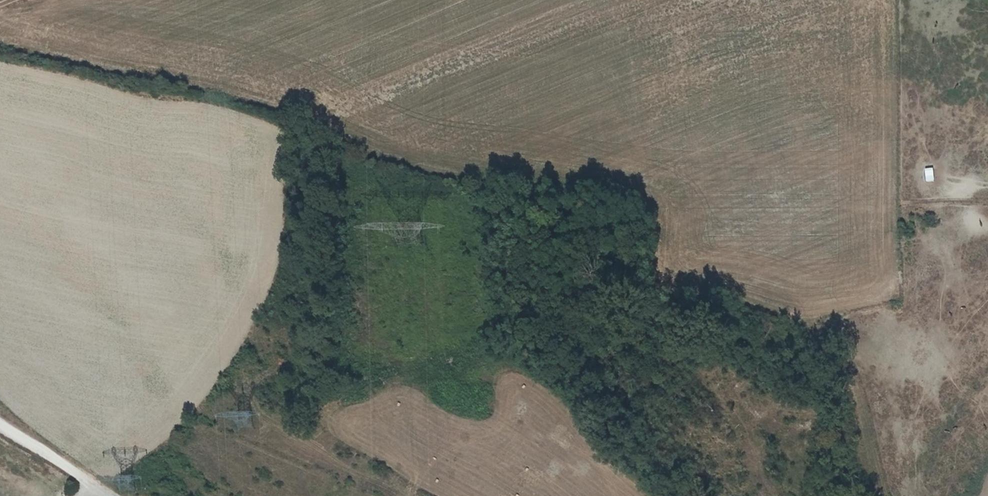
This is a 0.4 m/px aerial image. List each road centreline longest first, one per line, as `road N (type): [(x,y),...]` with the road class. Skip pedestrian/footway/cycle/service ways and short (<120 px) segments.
road 1 (track): [(86,495),(96,488),(0,426)]

